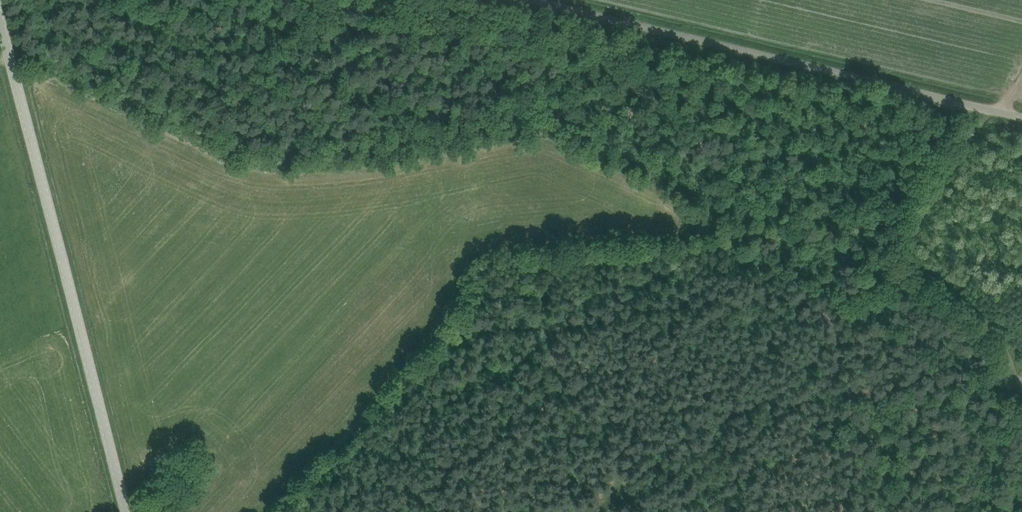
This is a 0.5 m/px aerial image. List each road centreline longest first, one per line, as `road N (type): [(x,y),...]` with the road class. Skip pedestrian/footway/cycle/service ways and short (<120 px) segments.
road 1 (track): [(292,511),(465,342),(505,329),(751,299),(818,311),(839,336)]
road 2 (unclassified): [(127,511),(0,10)]
road 3 (unclassified): [(1021,113),(538,0)]
road 4 (track): [(839,336),(879,280),(906,177),(954,100)]
road 5 (track): [(741,511),(684,473),(587,511)]
road 6 (track): [(815,390),(707,466),(684,473)]

